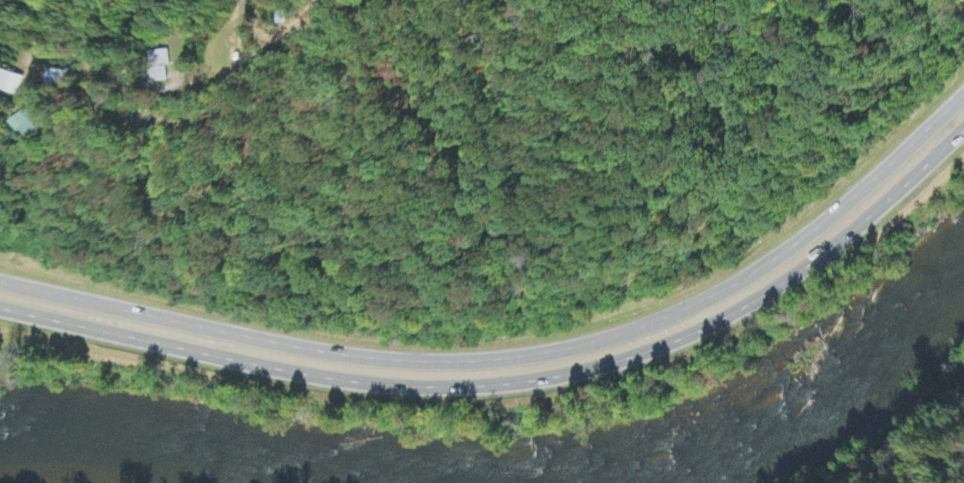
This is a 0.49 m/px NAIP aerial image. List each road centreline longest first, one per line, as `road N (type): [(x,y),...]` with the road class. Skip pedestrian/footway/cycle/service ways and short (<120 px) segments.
road 1 (trunk): [(963,92),(840,207),(729,284),(610,337),(548,350),(393,359),(0,281)]
road 2 (trunk): [(0,308),(372,383),(560,373),(635,356),(760,297),(838,240),(963,126)]

